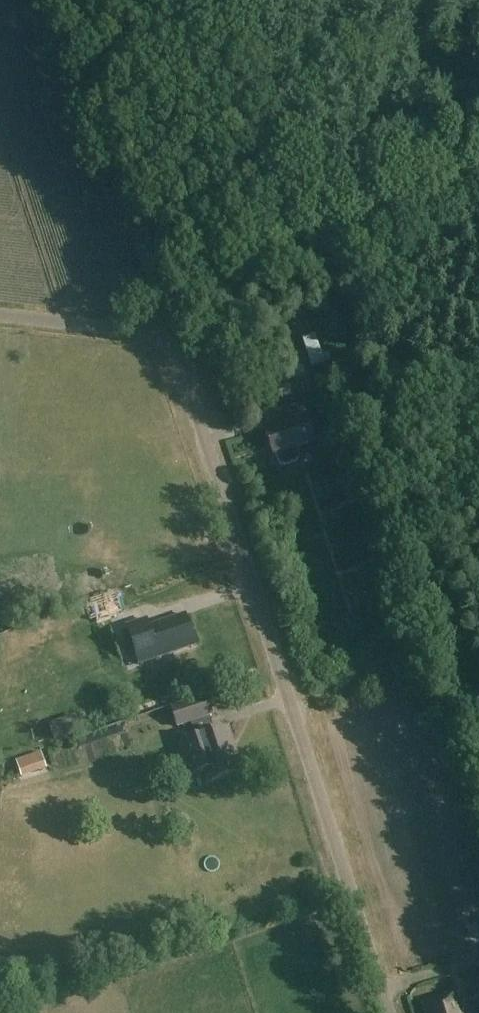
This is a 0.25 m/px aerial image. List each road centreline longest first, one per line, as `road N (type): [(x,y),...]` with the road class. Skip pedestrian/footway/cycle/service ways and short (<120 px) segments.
road 1 (unclassified): [(389,1012),(166,316)]
road 2 (unclassified): [(166,316),(478,182)]
road 3 (unclassified): [(166,316),(65,0)]
road 4 (unclassified): [(166,316),(138,328),(0,316)]

